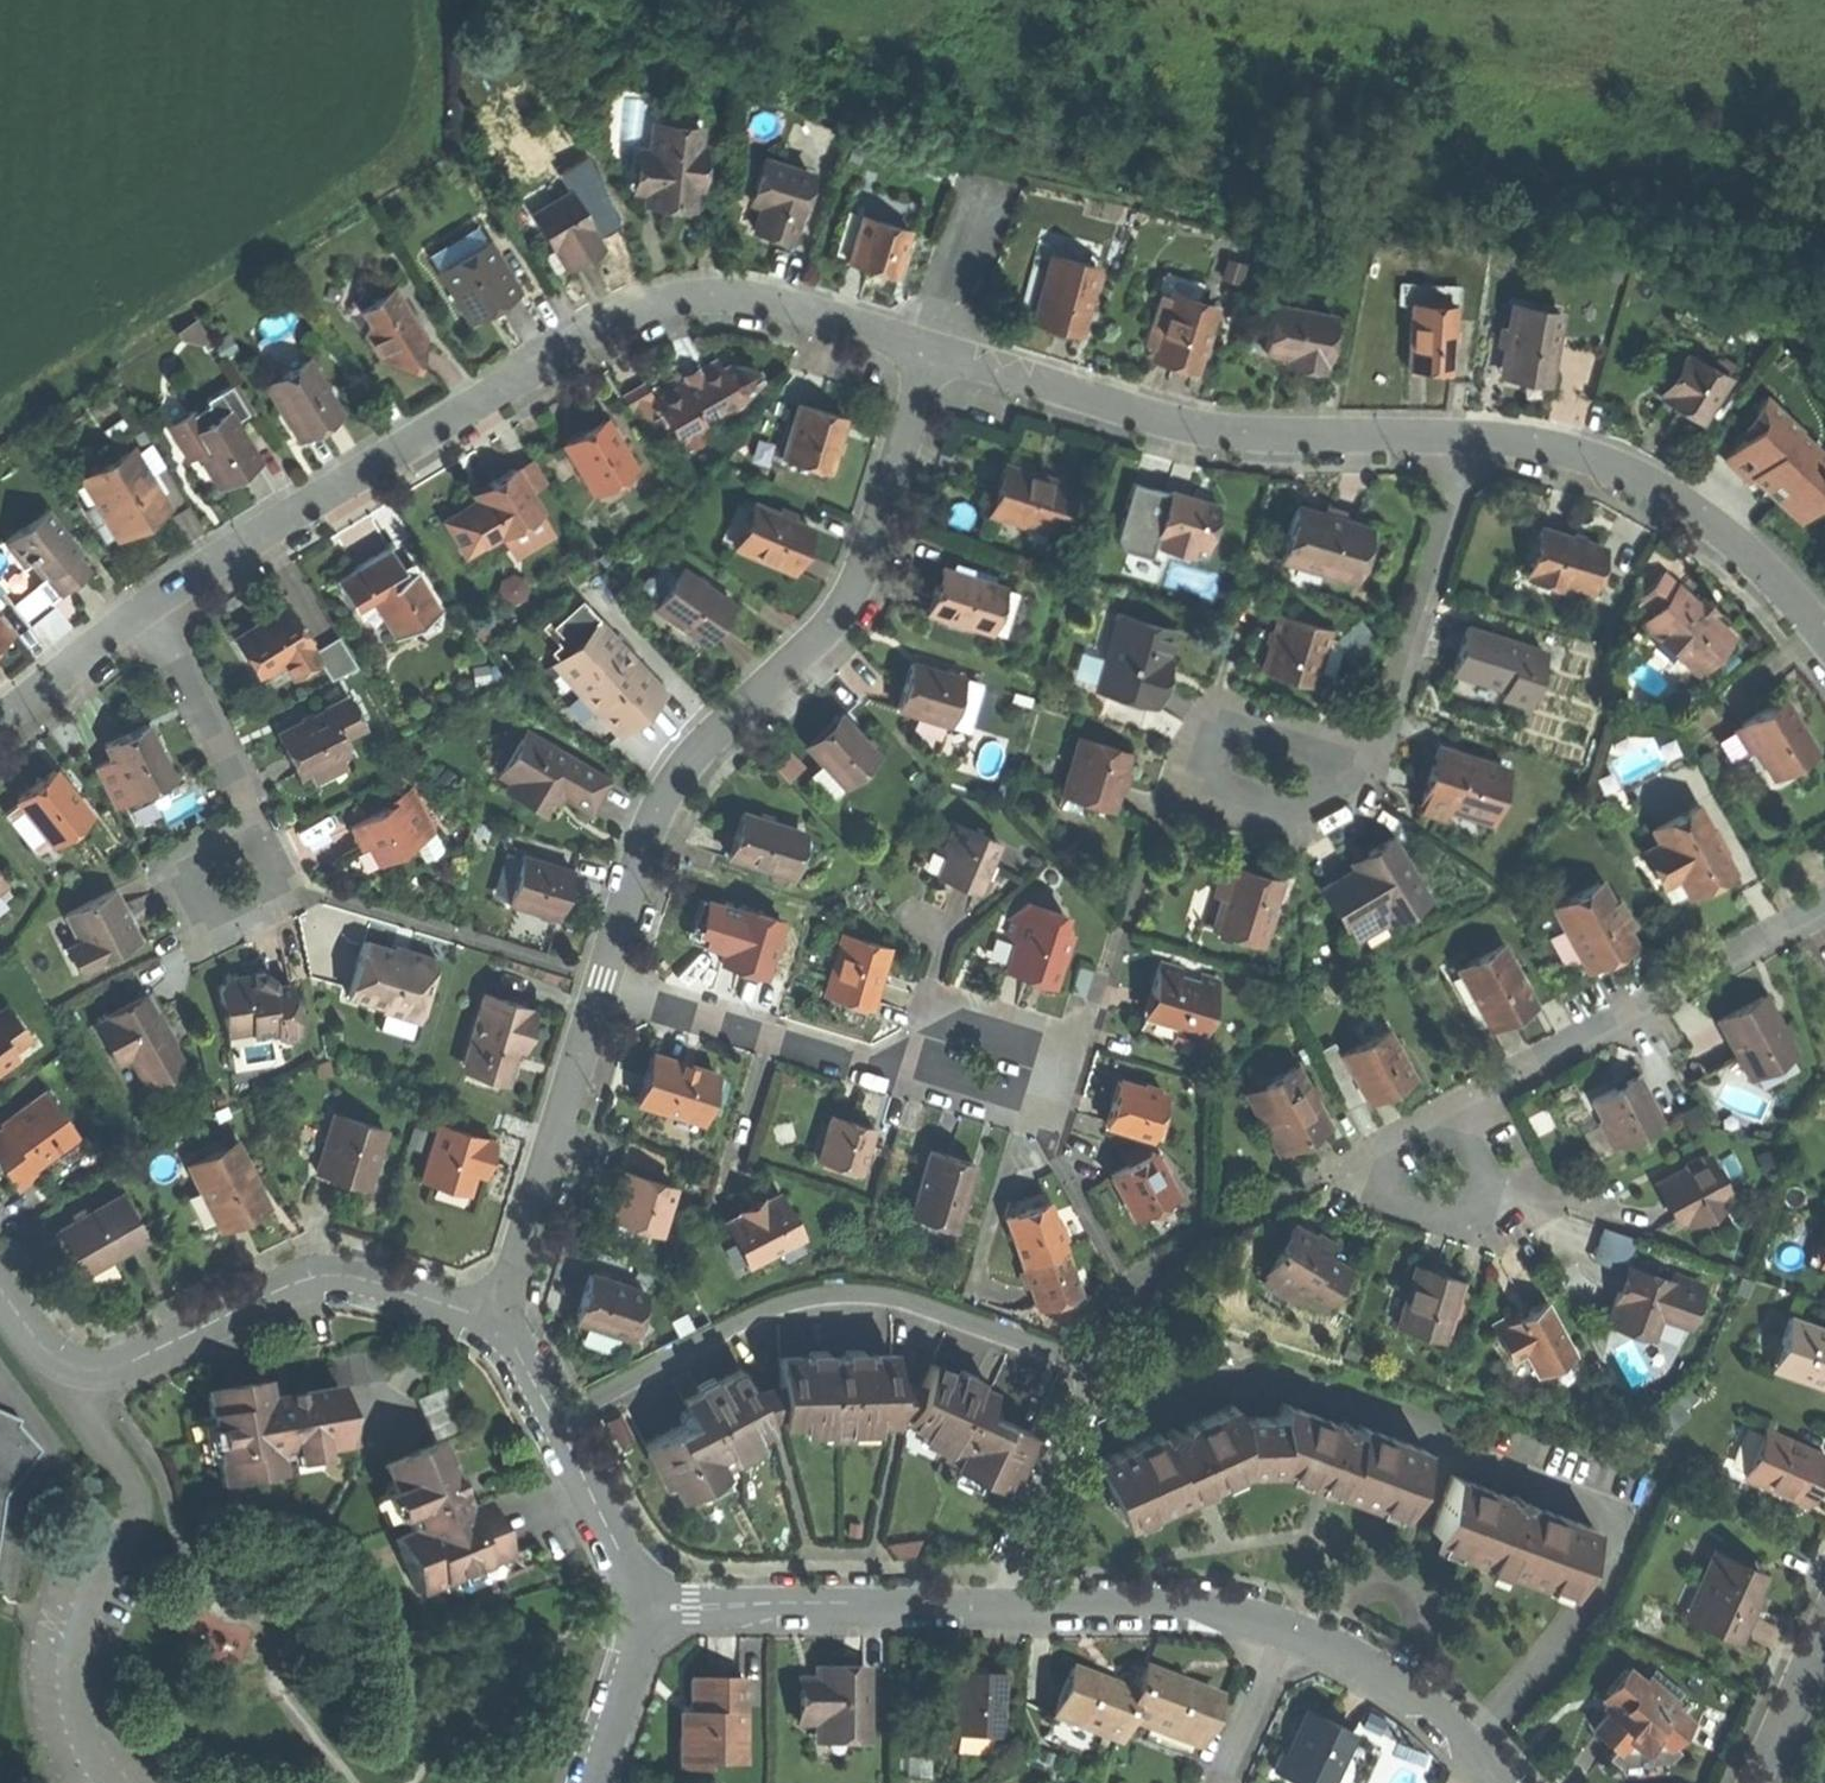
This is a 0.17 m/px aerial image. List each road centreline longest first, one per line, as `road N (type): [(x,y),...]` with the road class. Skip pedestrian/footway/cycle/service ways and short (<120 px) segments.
road 1 (residential): [(143,611),(606,330),(687,305),(764,306),(931,353)]
road 2 (residential): [(602,980),(673,783),(810,647),(853,592),(931,353)]
road 3 (residential): [(1286,1632),(1170,1602),(650,1610)]
road 4 (residential): [(931,353),(1187,426),(1466,437)]
road 5 (residential): [(85,1374),(127,1364),(286,1287),(326,1277),(493,1320)]
road 6 (residential): [(1466,437),(1384,724),(1368,746),(1344,759),(1267,770)]
road 7 (residential): [(1466,437),(1570,451),(1674,495),(1731,539),(1824,640)]
road 8 (residential): [(1824,904),(1460,1104)]
road 9 (residential): [(602,980),(863,1066),(974,1063)]
road 10 (residential): [(493,1320),(602,980)]
road 11 (residential): [(650,1610),(493,1320)]
road 12 (residential): [(1460,1104),(1355,1161),(1382,1197),(1444,1219),(1478,1202),(1478,1159)]
road 13 (residential): [(1496,1782),(1410,1691),(1286,1632)]
road 14 (residential): [(143,611),(172,649),(260,826)]
road 15 (residential): [(260,826),(185,874),(210,928),(287,886)]
road 16 (residential): [(0,725),(143,611)]
road 17 (residential): [(598,1782),(650,1610)]
road 18 (residential): [(1824,1624),(1755,1782)]
road 19 (residential): [(1286,1632),(1229,1782)]

